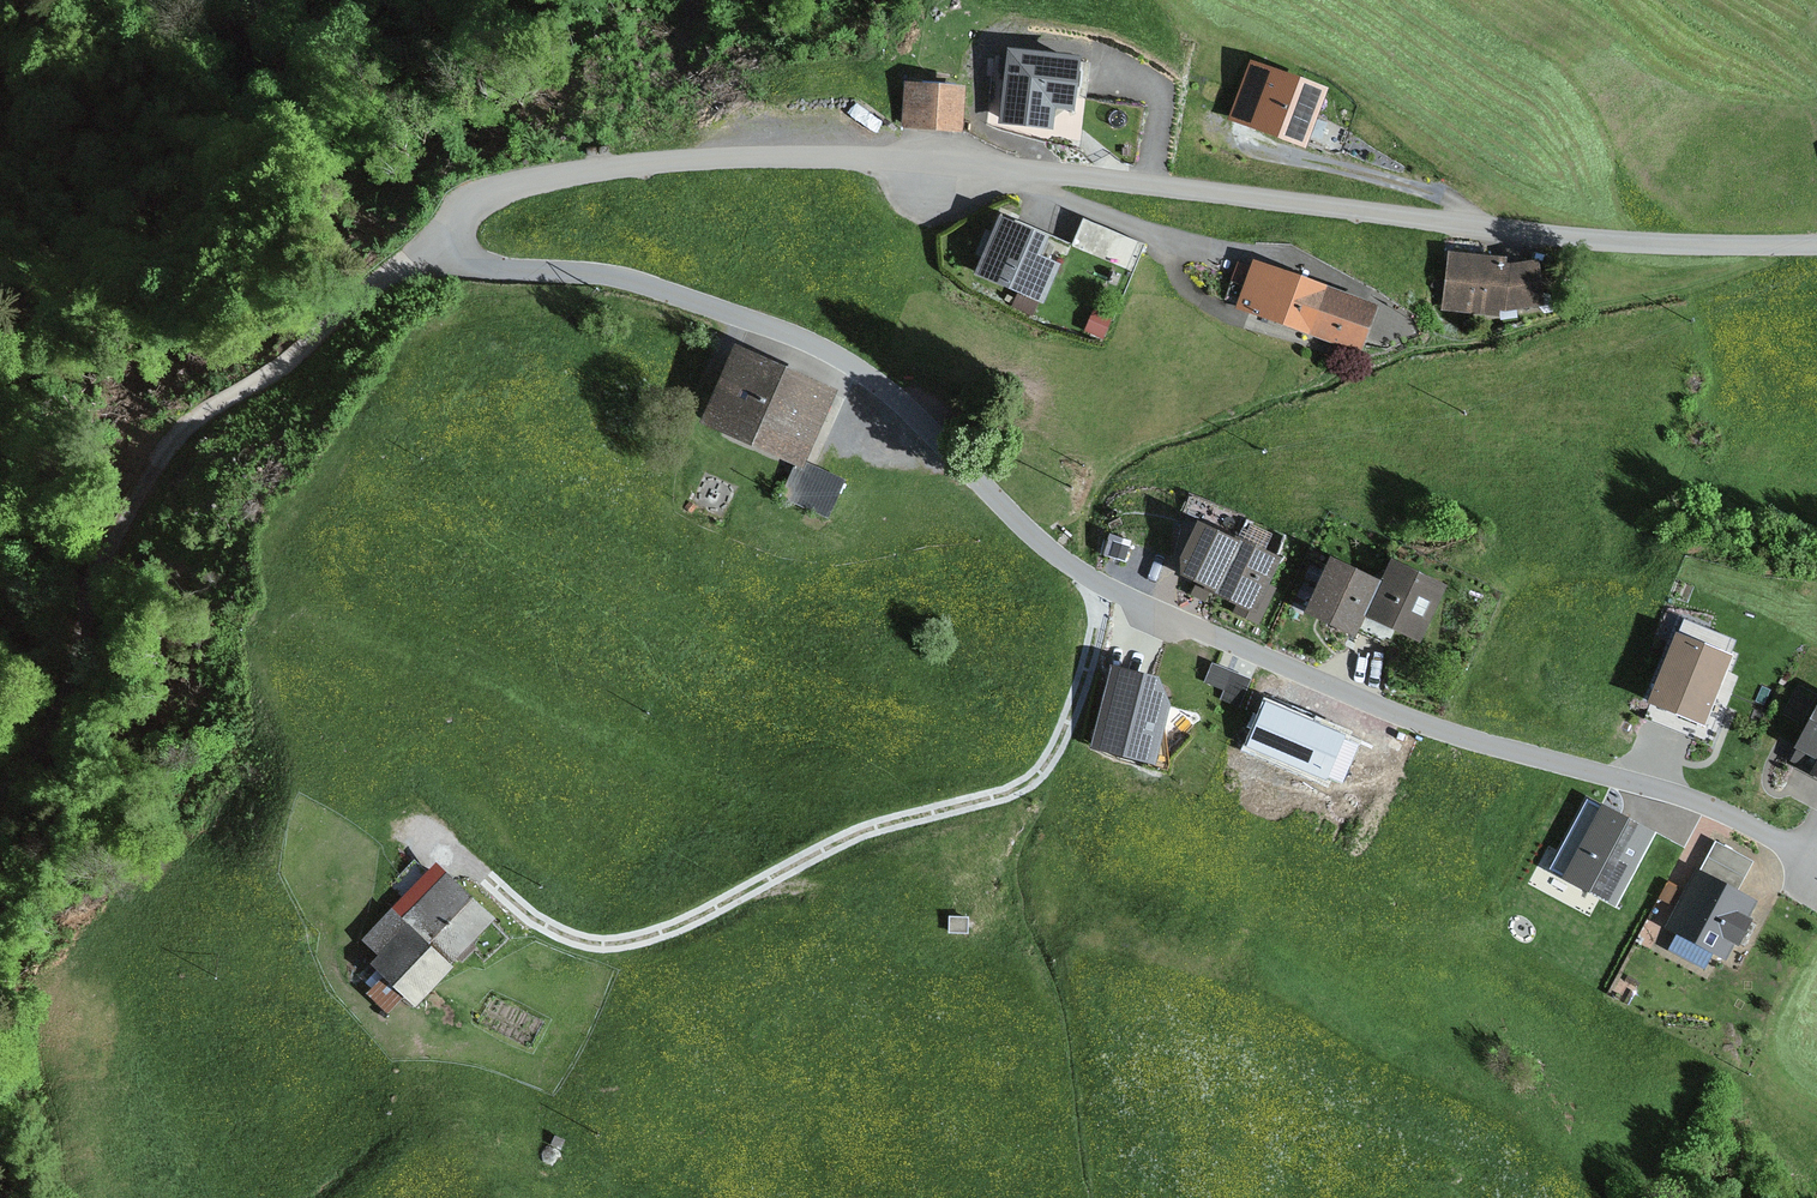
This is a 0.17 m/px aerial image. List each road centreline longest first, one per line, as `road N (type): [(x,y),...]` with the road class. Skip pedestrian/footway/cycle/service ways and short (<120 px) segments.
road 1 (residential): [(461,223),(463,248),(479,264),(638,282),(858,367),(1024,530),(1099,588),(1410,724),(1703,804),(1816,860)]
road 2 (unclassified): [(461,223),(491,197),(542,180),(805,156),(982,165),(1673,248),(1816,245)]
road 3 (track): [(1050,765),(1004,794),(861,829),(683,930),(620,946),(582,940),(539,920),(421,828)]
road 4 (track): [(0,737),(179,467),(407,256),(461,223)]
road 5 (track): [(1099,588),(1078,702),(1050,765)]

